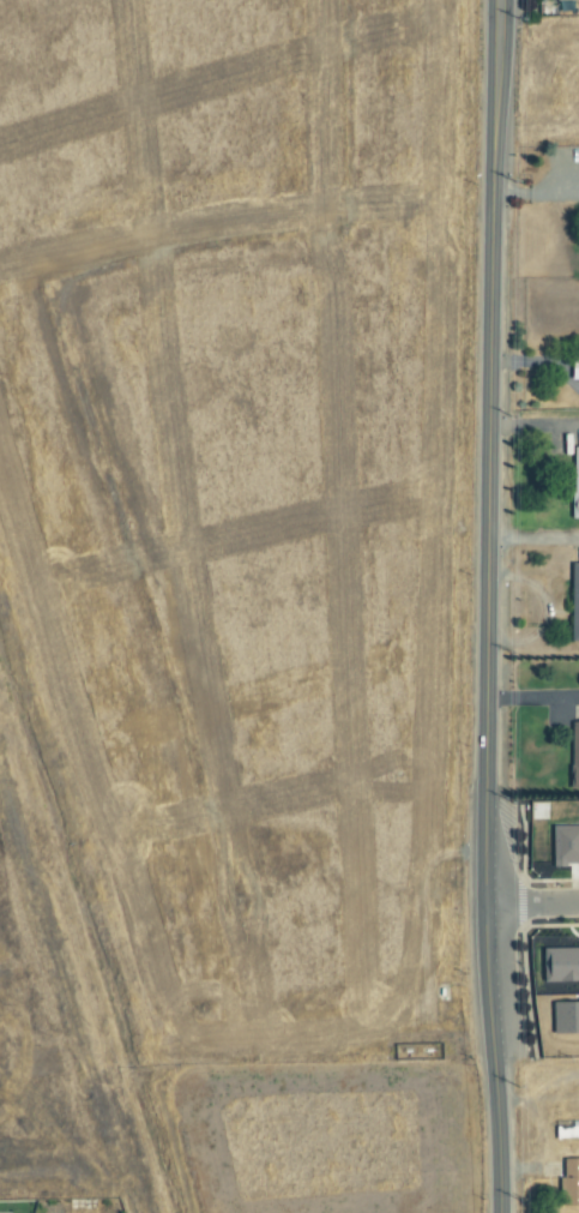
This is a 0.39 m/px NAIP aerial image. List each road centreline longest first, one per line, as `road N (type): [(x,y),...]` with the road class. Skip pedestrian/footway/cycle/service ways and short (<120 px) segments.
road 1 (secondary): [(500,1212),(484,929),(499,0)]

